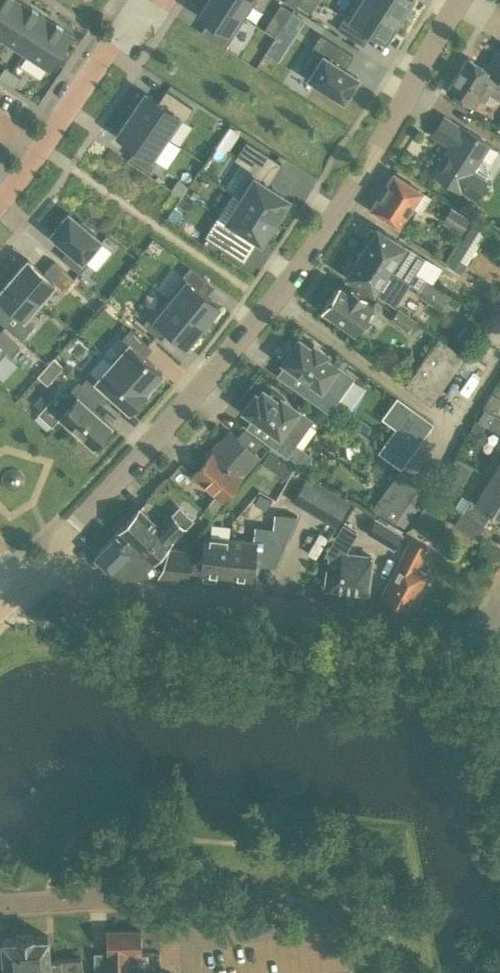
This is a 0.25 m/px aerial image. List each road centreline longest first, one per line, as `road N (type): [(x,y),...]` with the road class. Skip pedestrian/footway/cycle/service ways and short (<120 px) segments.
road 1 (unclassified): [(51,566),(74,524),(293,279),(371,168),(459,0)]
road 2 (unclassified): [(486,633),(446,636),(94,588),(51,566)]
road 3 (residential): [(378,972),(339,926),(274,905),(152,896),(0,903)]
road 4 (residential): [(0,198),(113,42),(168,0)]

